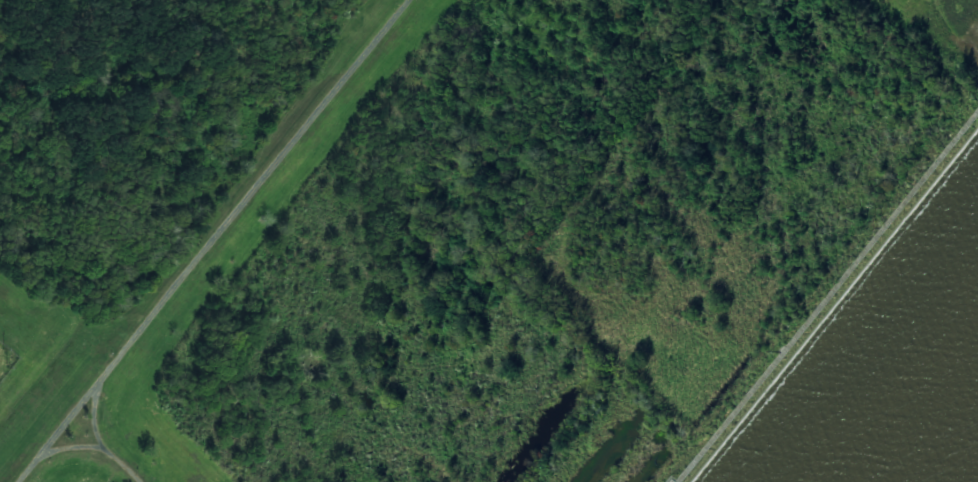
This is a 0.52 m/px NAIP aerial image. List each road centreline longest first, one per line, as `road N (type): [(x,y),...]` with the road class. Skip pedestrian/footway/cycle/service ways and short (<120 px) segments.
road 1 (residential): [(410,0),(16,481)]

